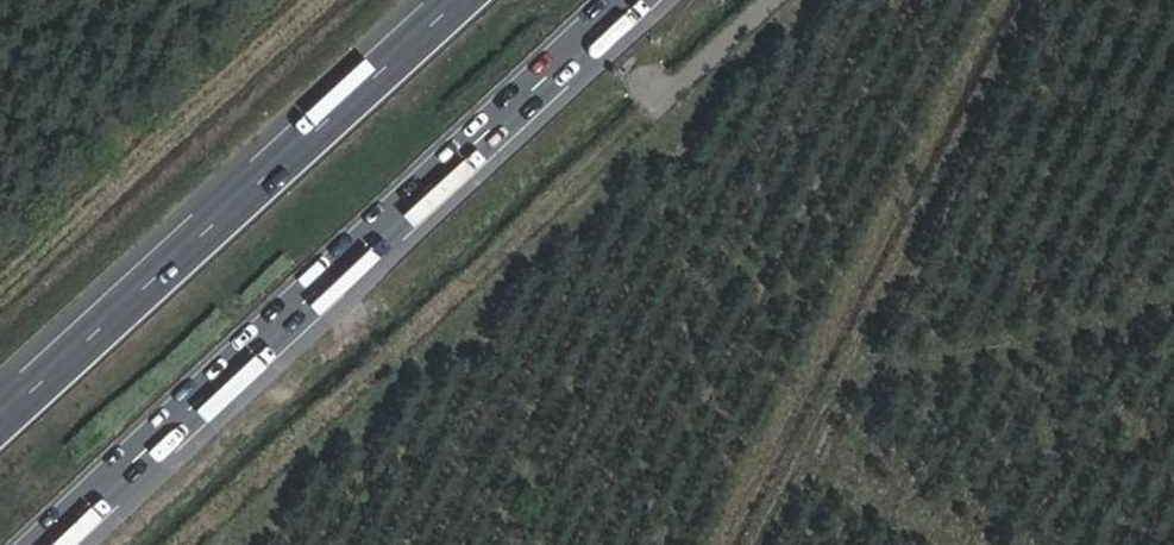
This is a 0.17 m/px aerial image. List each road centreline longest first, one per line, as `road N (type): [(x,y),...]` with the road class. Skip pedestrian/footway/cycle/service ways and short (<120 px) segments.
road 1 (motorway): [(48,544),(632,0)]
road 2 (motorway): [(461,0),(0,423)]
road 3 (track): [(1173,312),(1049,346),(881,374),(841,396),(799,443),(750,544)]

